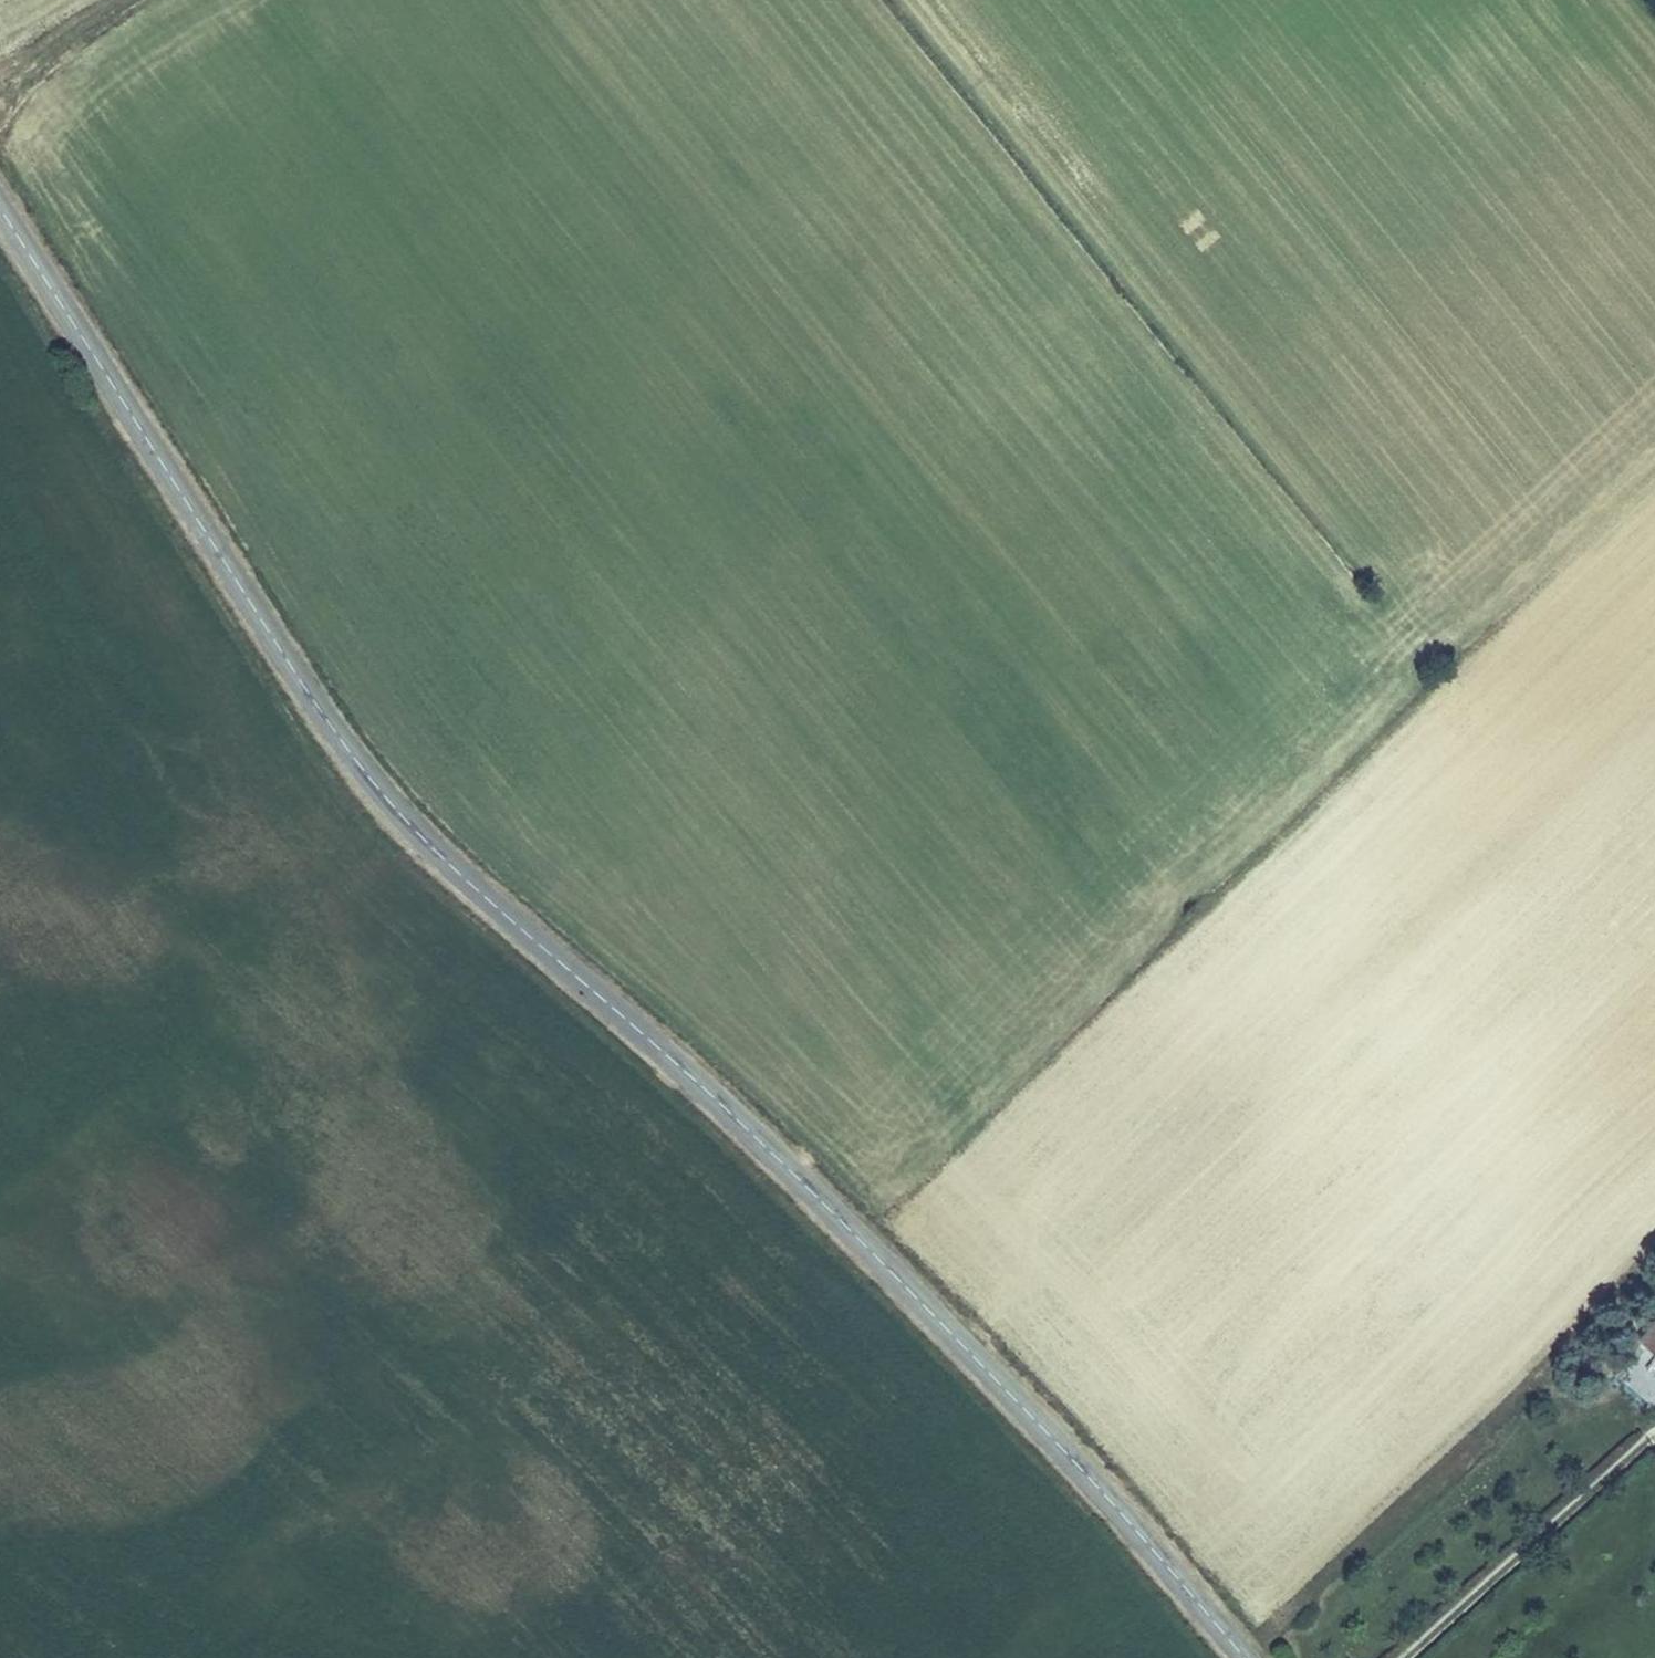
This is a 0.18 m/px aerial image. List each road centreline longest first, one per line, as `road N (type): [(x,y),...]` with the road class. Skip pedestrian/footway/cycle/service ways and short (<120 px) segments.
road 1 (tertiary): [(1249,1657),(1053,1438),(804,1184),(391,807),(346,749),(0,206)]

